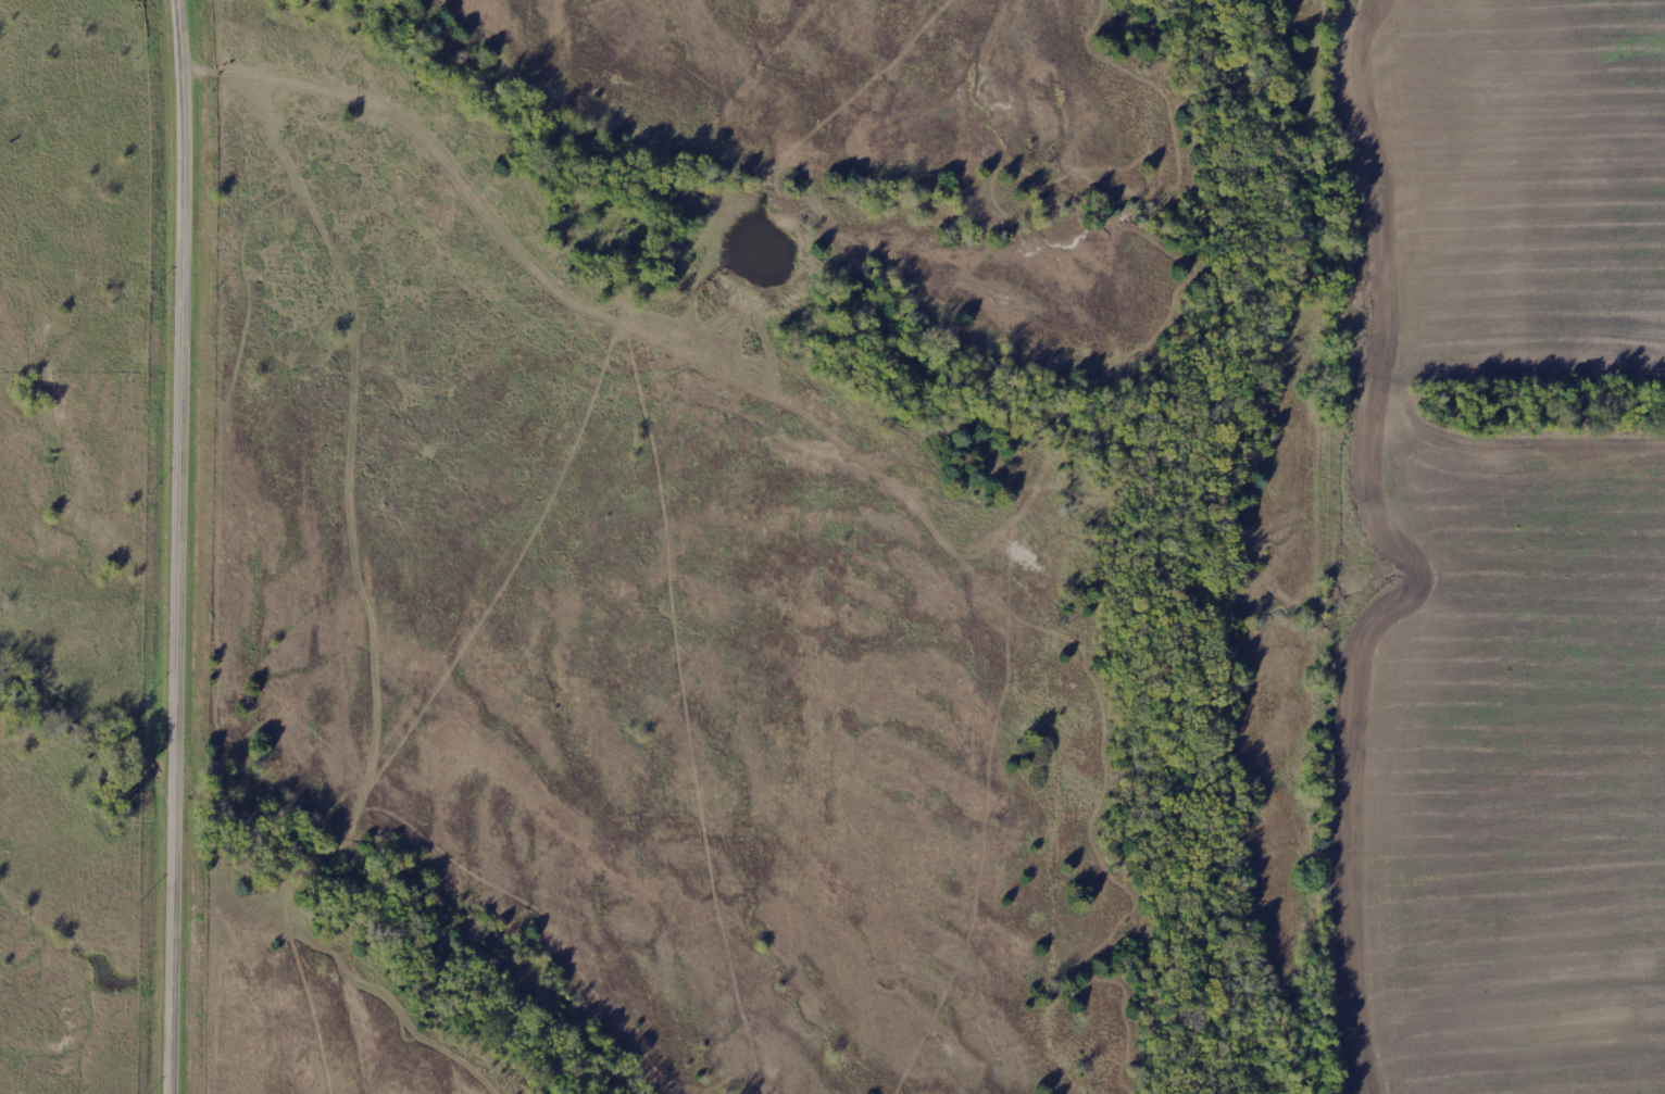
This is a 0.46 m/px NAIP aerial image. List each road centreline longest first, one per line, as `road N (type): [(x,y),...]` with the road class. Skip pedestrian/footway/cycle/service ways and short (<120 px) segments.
road 1 (tertiary): [(176,1093),(185,0)]

